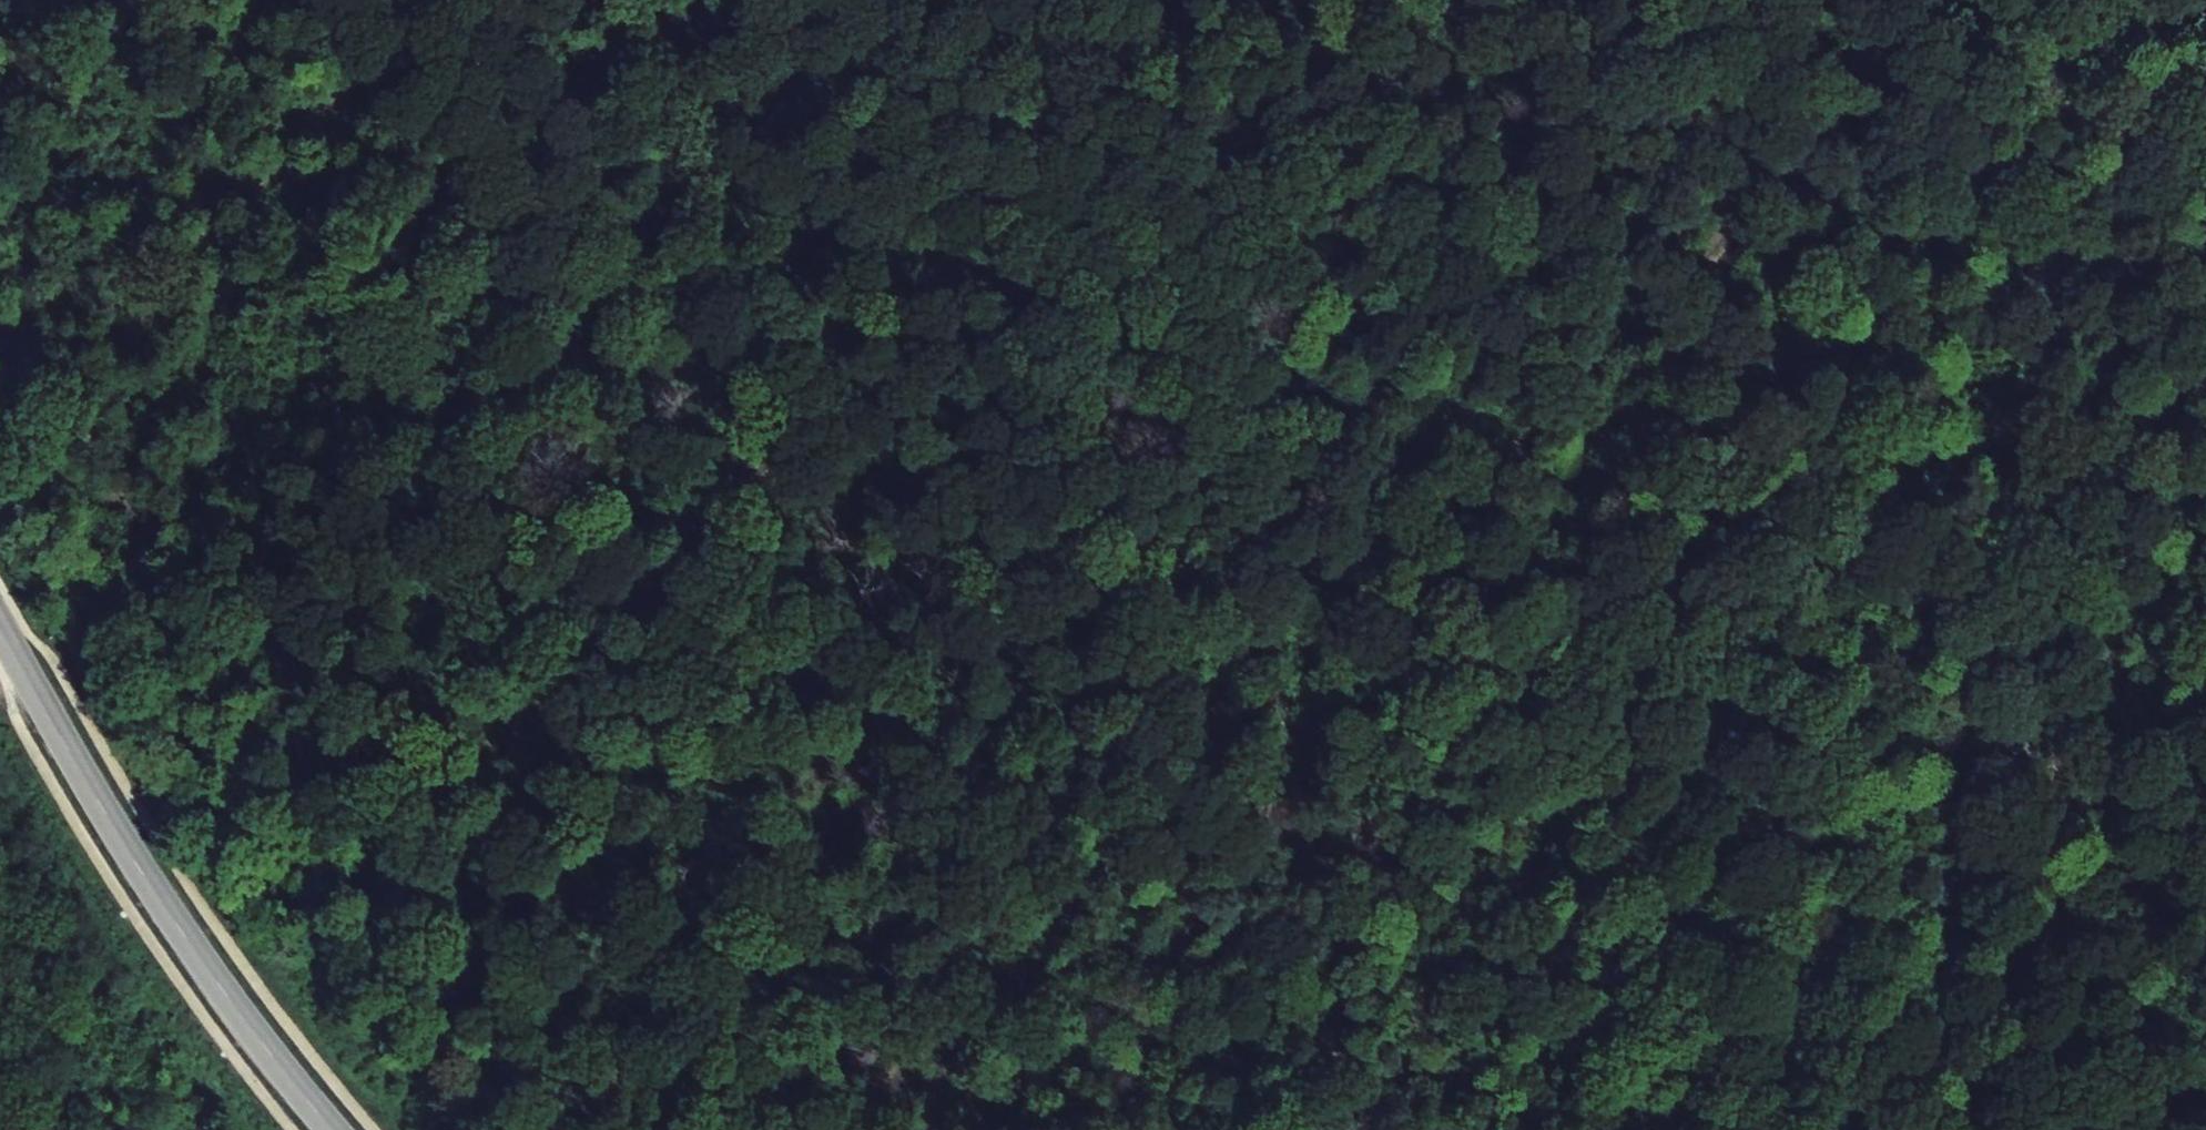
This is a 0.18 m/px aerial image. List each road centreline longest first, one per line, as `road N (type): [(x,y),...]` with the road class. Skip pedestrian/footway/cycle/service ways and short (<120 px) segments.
road 1 (tertiary): [(333,1129),(156,893),(0,626)]

